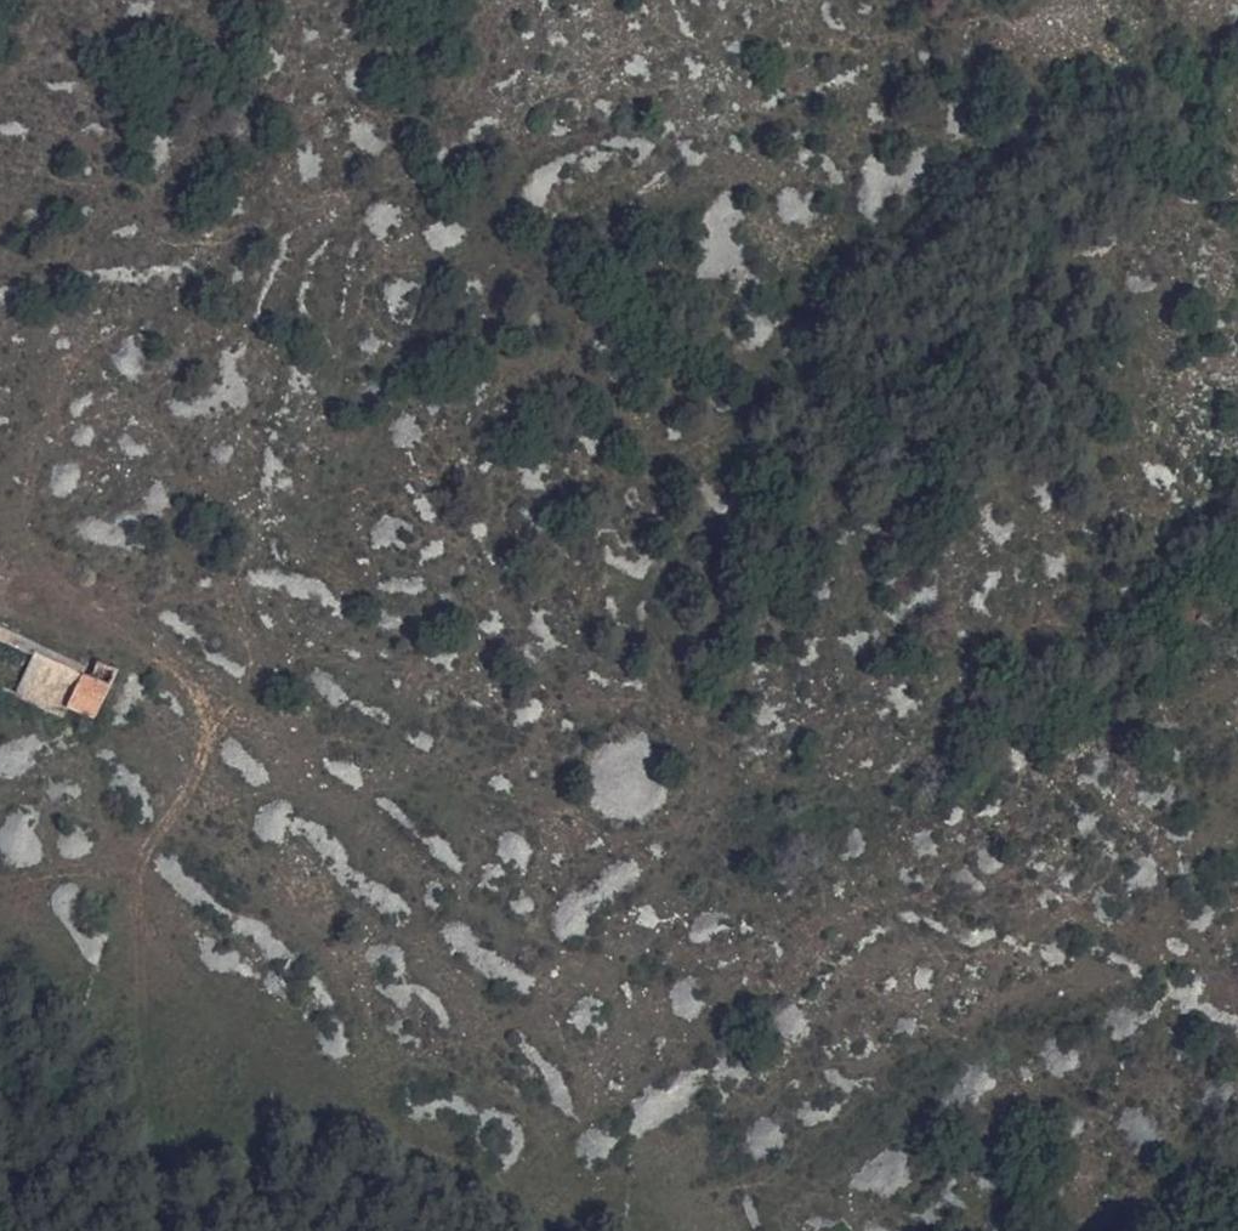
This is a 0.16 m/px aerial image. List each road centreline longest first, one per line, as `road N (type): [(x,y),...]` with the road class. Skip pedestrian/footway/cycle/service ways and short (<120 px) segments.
road 1 (track): [(106,1230),(142,1156),(142,952),(207,732)]

